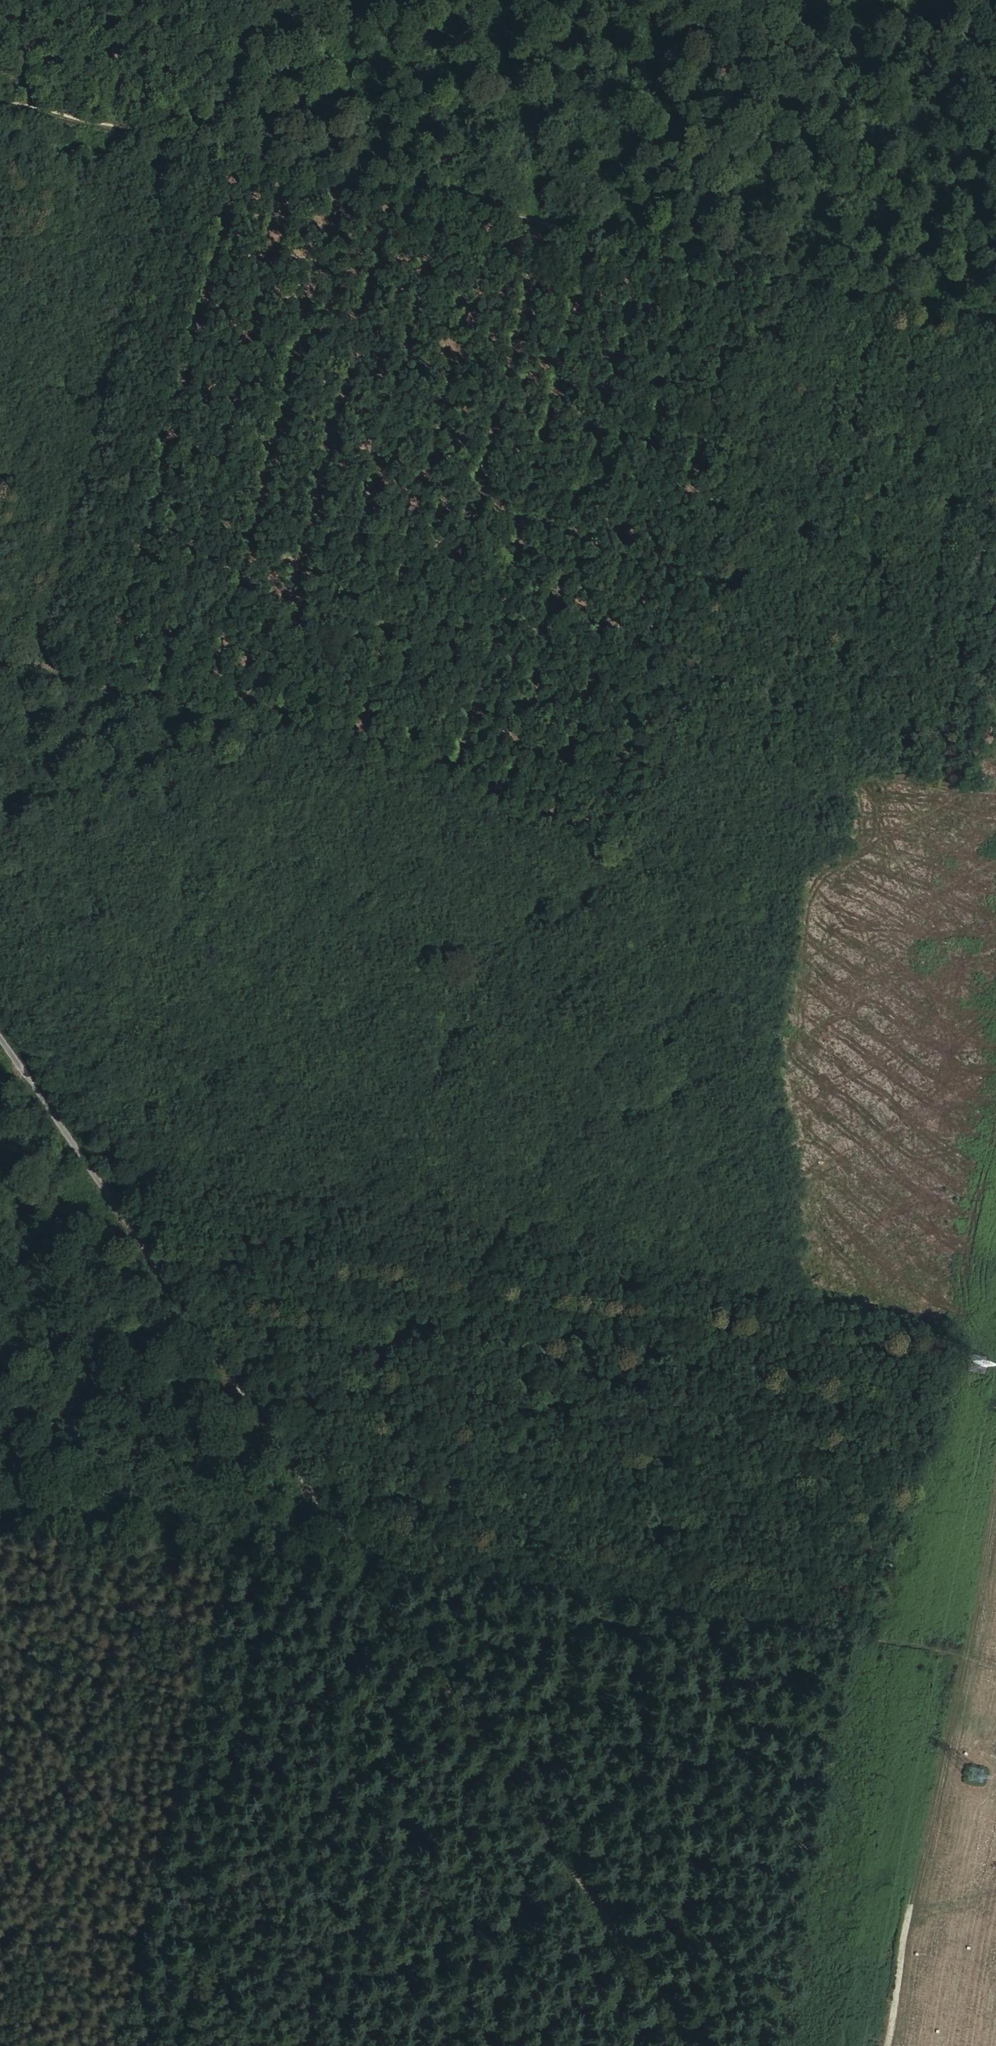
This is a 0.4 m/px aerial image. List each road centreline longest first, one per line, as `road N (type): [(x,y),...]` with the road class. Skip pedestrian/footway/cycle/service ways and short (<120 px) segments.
road 1 (track): [(0,1039),(370,1572)]
road 2 (track): [(370,1572),(696,2045)]

